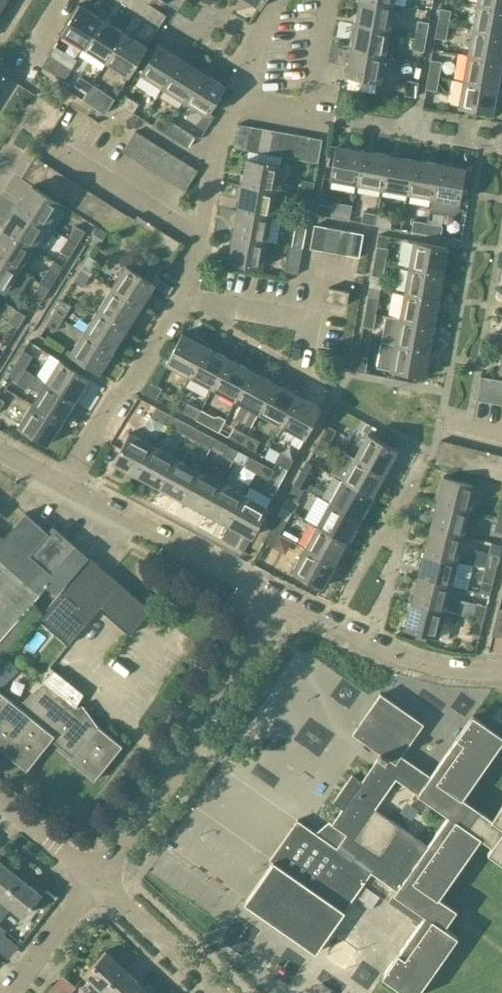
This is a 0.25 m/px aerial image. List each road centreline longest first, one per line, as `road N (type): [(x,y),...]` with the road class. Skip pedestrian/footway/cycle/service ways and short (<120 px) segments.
road 1 (residential): [(90,879),(155,808),(278,604)]
road 2 (residential): [(278,604),(64,487)]
road 3 (residential): [(501,674),(399,662),(278,604)]
road 4 (residential): [(184,295),(64,487)]
road 5 (residential): [(239,97),(218,142),(184,295)]
road 6 (residential): [(330,0),(306,110),(289,114),(239,97)]
road 7 (residential): [(219,992),(90,879)]
road 8 (residential): [(7,992),(90,879)]
road 9 (residential): [(319,326),(184,295)]

